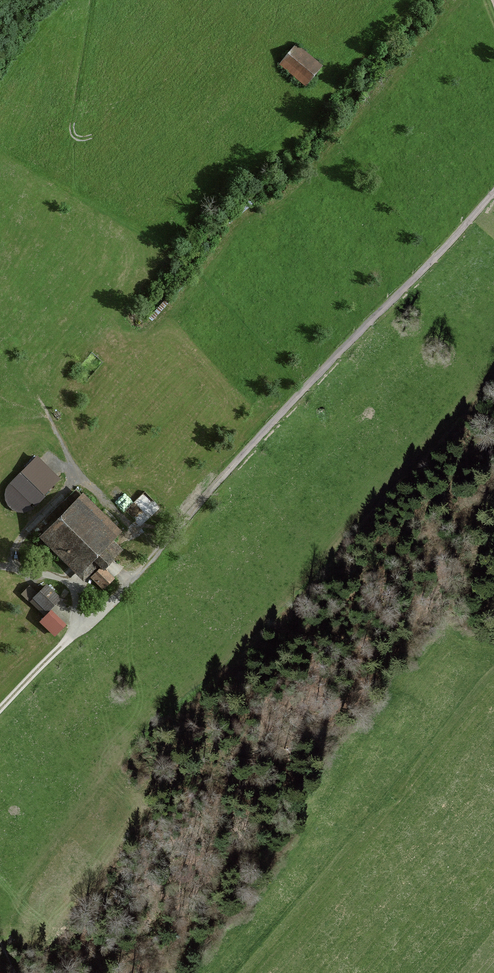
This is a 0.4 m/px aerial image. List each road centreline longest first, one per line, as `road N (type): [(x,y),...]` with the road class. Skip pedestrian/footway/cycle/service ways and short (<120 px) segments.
road 1 (track): [(0,714),(310,389)]
road 2 (track): [(310,389),(493,198)]
road 3 (track): [(95,0),(77,124),(81,142)]

